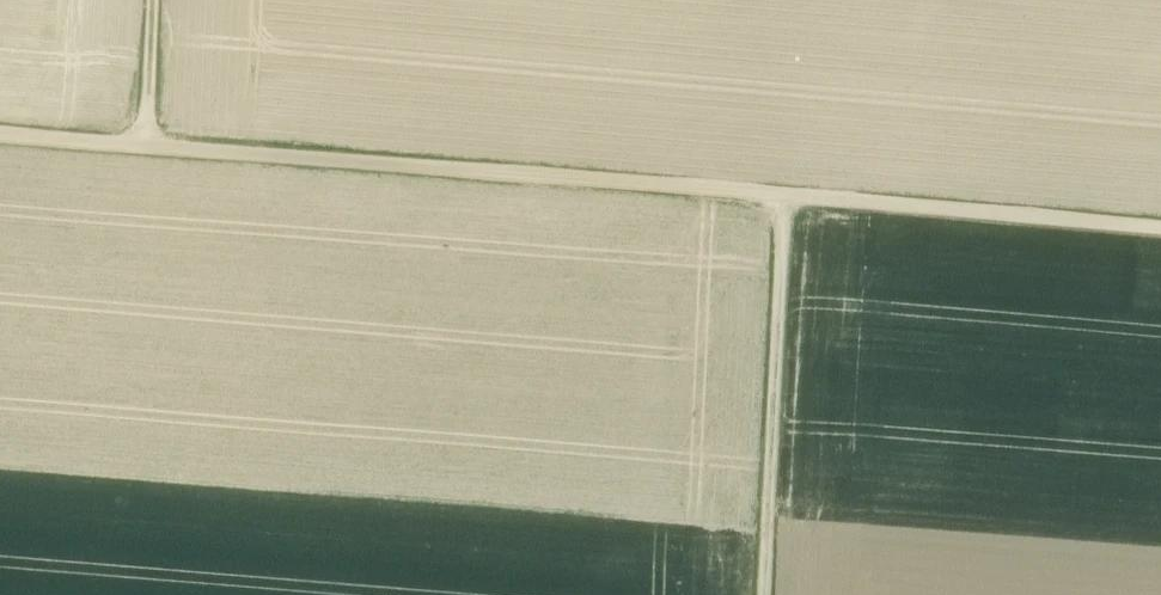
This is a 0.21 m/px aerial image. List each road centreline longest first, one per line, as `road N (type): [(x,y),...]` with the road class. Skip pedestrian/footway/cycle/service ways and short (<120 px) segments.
road 1 (track): [(1160,234),(0,138)]
road 2 (track): [(793,204),(772,594)]
road 3 (track): [(157,0),(150,152)]

